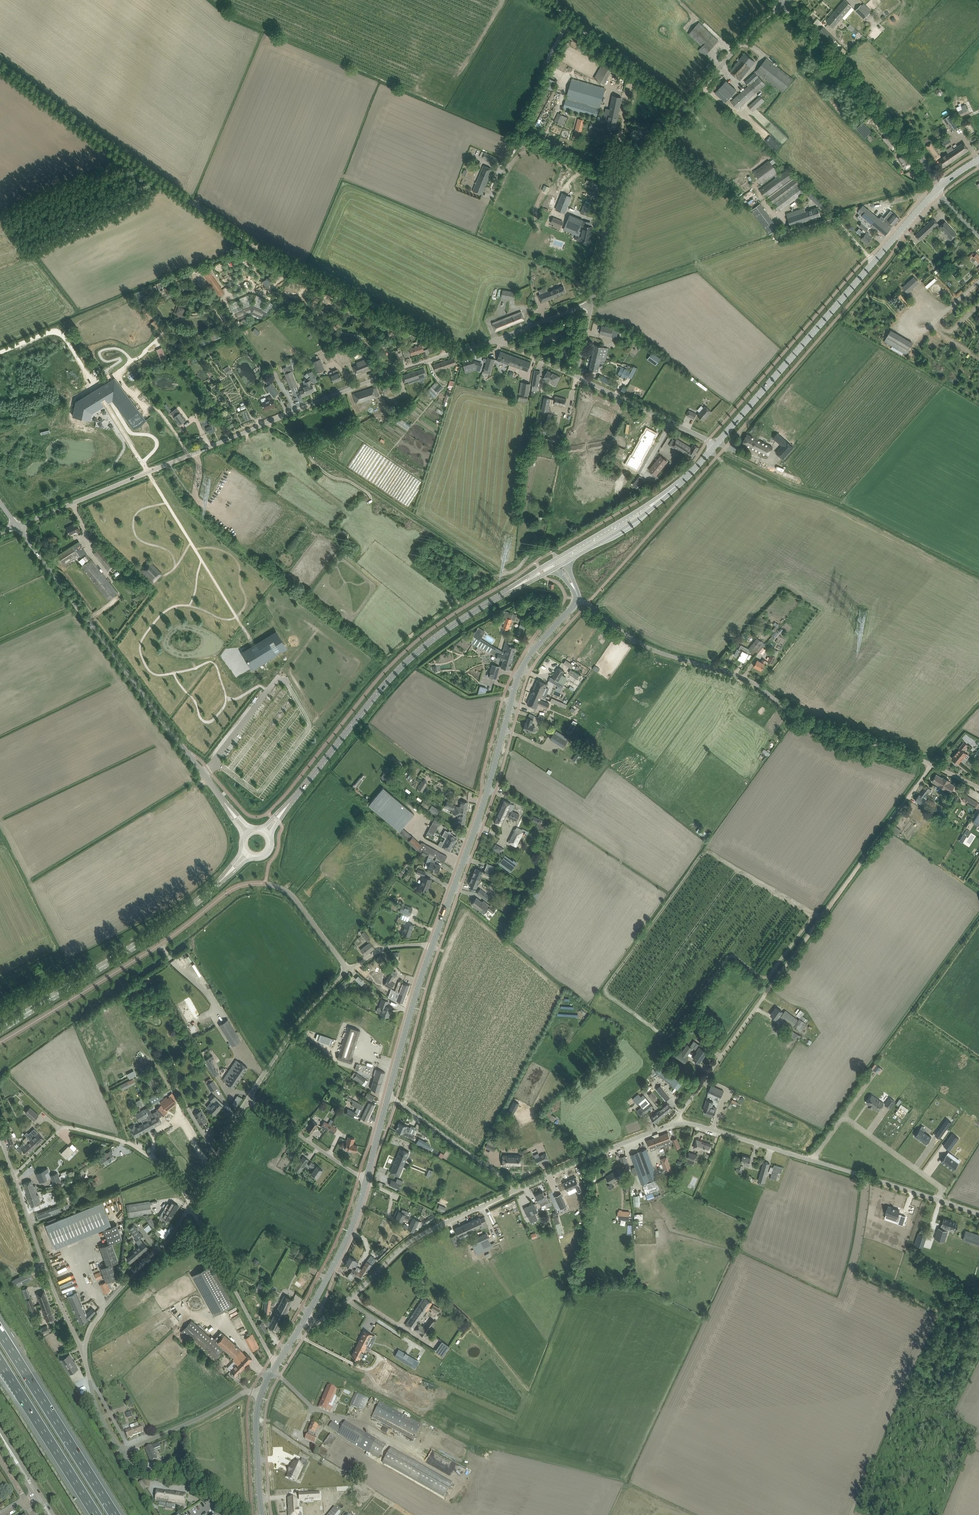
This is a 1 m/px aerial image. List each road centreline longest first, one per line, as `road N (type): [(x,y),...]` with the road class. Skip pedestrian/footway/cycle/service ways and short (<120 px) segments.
road 1 (track): [(457,352),(261,249),(0,65)]
road 2 (unclassified): [(16,525),(325,400),(499,339)]
road 3 (unclassified): [(978,788),(811,724),(744,678),(639,644),(577,600)]
road 4 (tertiary): [(432,947),(519,676),(577,600)]
road 5 (unclassified): [(16,525),(230,810)]
road 6 (secondary): [(719,443),(937,190)]
road 7 (secondary): [(281,813),(403,664),(510,590)]
road 8 (unclassified): [(978,1214),(676,1123)]
road 9 (unclassified): [(0,1042),(229,891),(266,883)]
road 10 (track): [(764,996),(932,766)]
road 11 (secondary): [(0,1029),(160,931),(230,872)]
road 12 (unclassified): [(305,1319),(321,1321),(416,1238),(517,1191)]
road 13 (tertiary): [(937,190),(907,141),(783,4)]
road 14 (unclassified): [(591,303),(618,177),(686,106)]
road 15 (unclassified): [(190,1206),(172,1173),(133,1146),(72,1128),(60,1130),(14,1175)]
road 16 (motorway): [(114,1514),(0,1333)]
road 17 (unclassified): [(84,1350),(14,1175)]
road 18 (motorway): [(0,1361),(97,1514)]
road 19 (unclassified): [(84,1350),(106,1304),(190,1206)]
road 20 (unclassified): [(278,1362),(190,1206)]
road 21 (unclassified): [(517,1191),(676,1123)]
road 22 (track): [(190,456),(161,413),(118,374),(164,332)]
road 23 (unclassified): [(248,1100),(307,1012),(348,971)]
road 24 (unclassified): [(517,1191),(388,1097)]
road 25 (unclassified): [(719,443),(576,376)]
road 26 (tertiary): [(388,1097),(432,947)]
road 27 (unclassified): [(676,1123),(764,996)]
road 28 (unclassified): [(121,1453),(246,1392),(260,1397)]
road 29 (tertiary): [(305,1319),(366,1180)]
road 30 (unclassified): [(366,1180),(248,1100)]
road 31 (unclassified): [(686,106),(783,4)]
road 32 (unclassified): [(234,1514),(193,1483),(138,1472),(121,1453)]
road 33 (unclassified): [(348,971),(294,897),(266,883)]
road 34 (unclassified): [(190,1206),(248,1100)]

